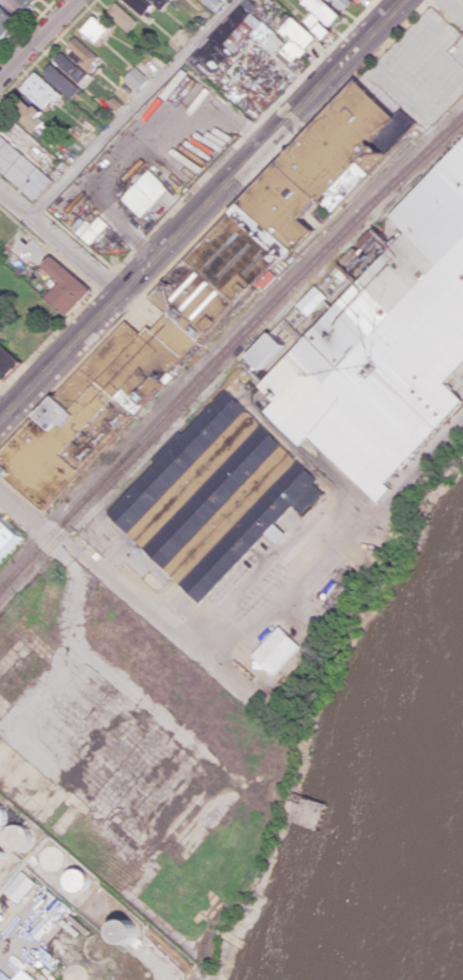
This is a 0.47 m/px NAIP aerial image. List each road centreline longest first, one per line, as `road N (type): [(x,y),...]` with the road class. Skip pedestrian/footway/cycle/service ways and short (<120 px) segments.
road 1 (primary): [(400,0),(0,417)]
road 2 (residential): [(118,293),(0,192)]

